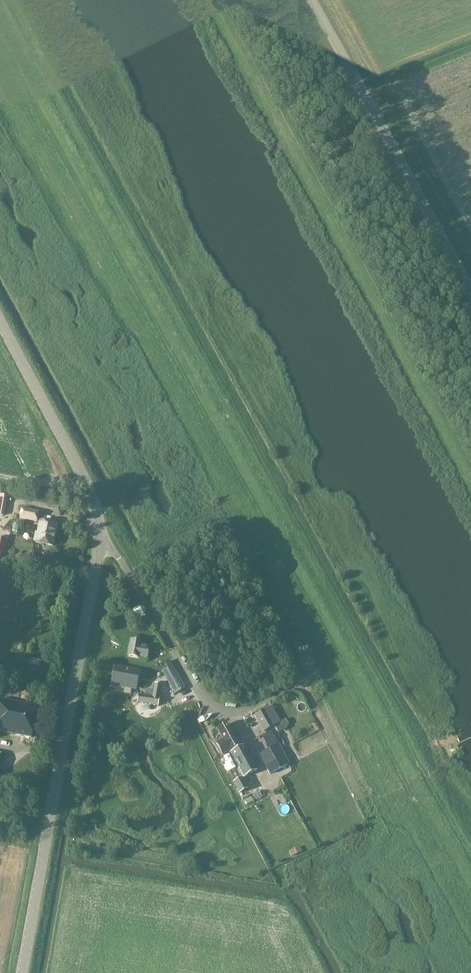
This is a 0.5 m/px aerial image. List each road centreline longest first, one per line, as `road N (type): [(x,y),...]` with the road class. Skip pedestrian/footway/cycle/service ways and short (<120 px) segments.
road 1 (tertiary): [(22,972),(99,544)]
road 2 (unclassified): [(470,292),(313,0)]
road 3 (unclassified): [(308,678),(239,712),(215,707),(192,686),(116,556),(99,544)]
road 4 (tertiary): [(99,544),(85,482),(0,323)]

